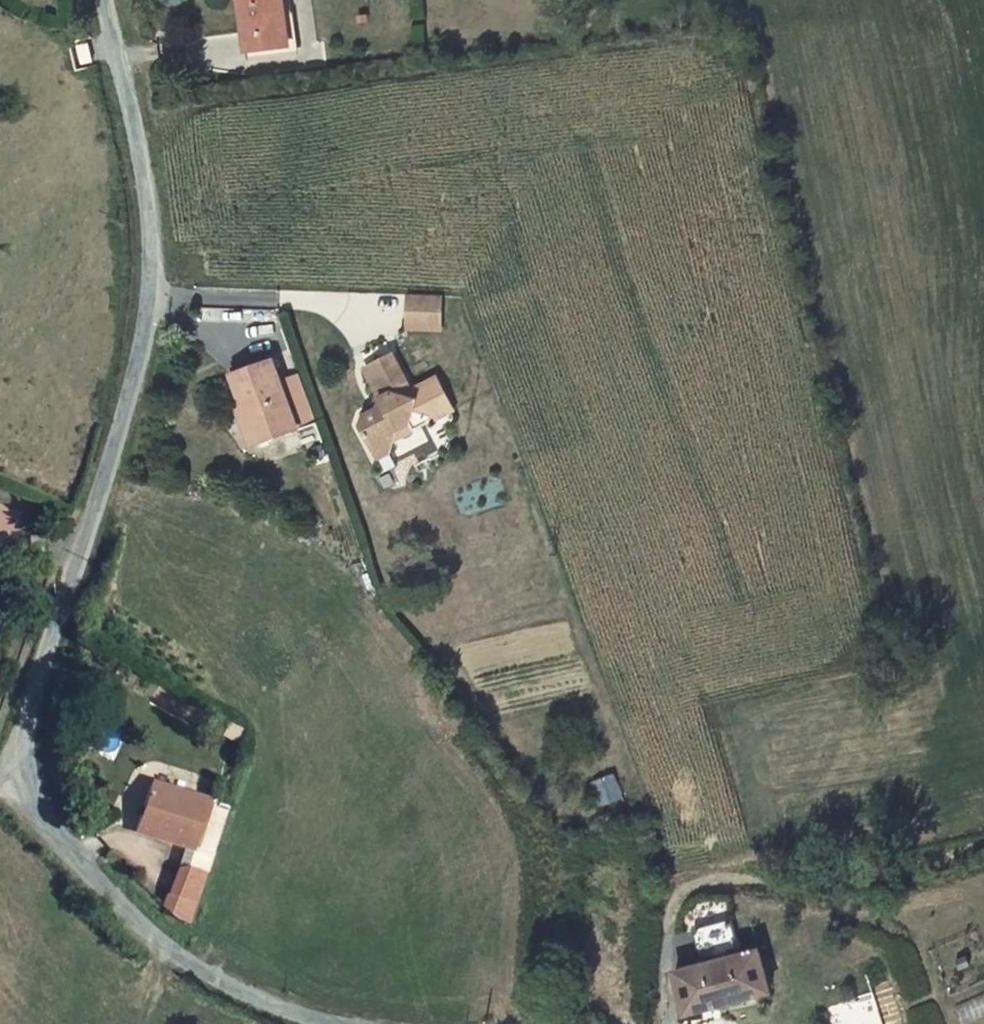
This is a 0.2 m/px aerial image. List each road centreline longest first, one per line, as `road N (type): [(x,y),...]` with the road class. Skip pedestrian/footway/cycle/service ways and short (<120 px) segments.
road 1 (unclassified): [(323,1023),(232,989),(171,952),(78,864),(5,777),(132,389),(149,299),(140,149),(105,0)]
road 2 (track): [(666,1023),(668,927),(680,894),(708,882),(895,873),(983,846)]

